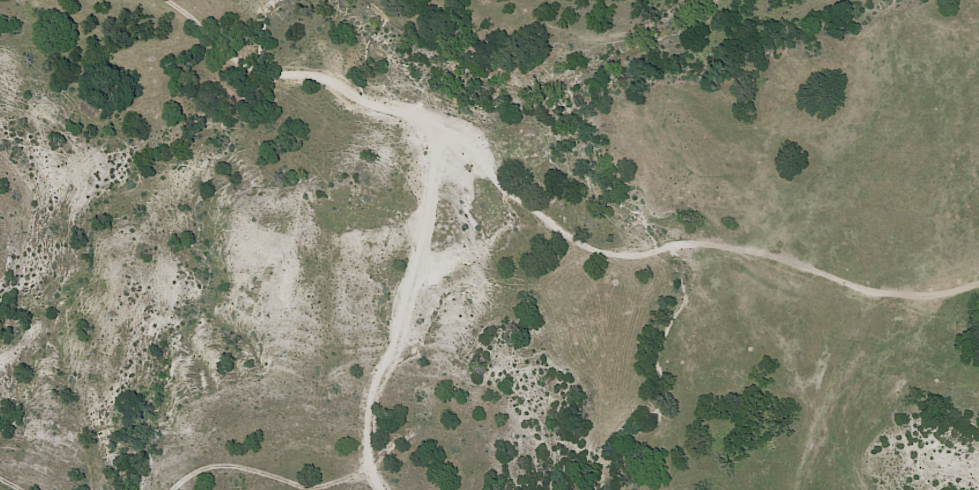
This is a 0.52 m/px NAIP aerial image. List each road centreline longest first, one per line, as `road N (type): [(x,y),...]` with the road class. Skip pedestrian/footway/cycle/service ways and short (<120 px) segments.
road 1 (residential): [(168,0),(245,55),(296,76),(324,74),(459,134),(489,152),(587,245),(611,253),(724,246),(814,283),(978,325)]
road 2 (residential): [(384,489),(374,460),(381,380),(426,261),(434,201),(424,119)]
road 3 (residential): [(872,296),(798,489)]

